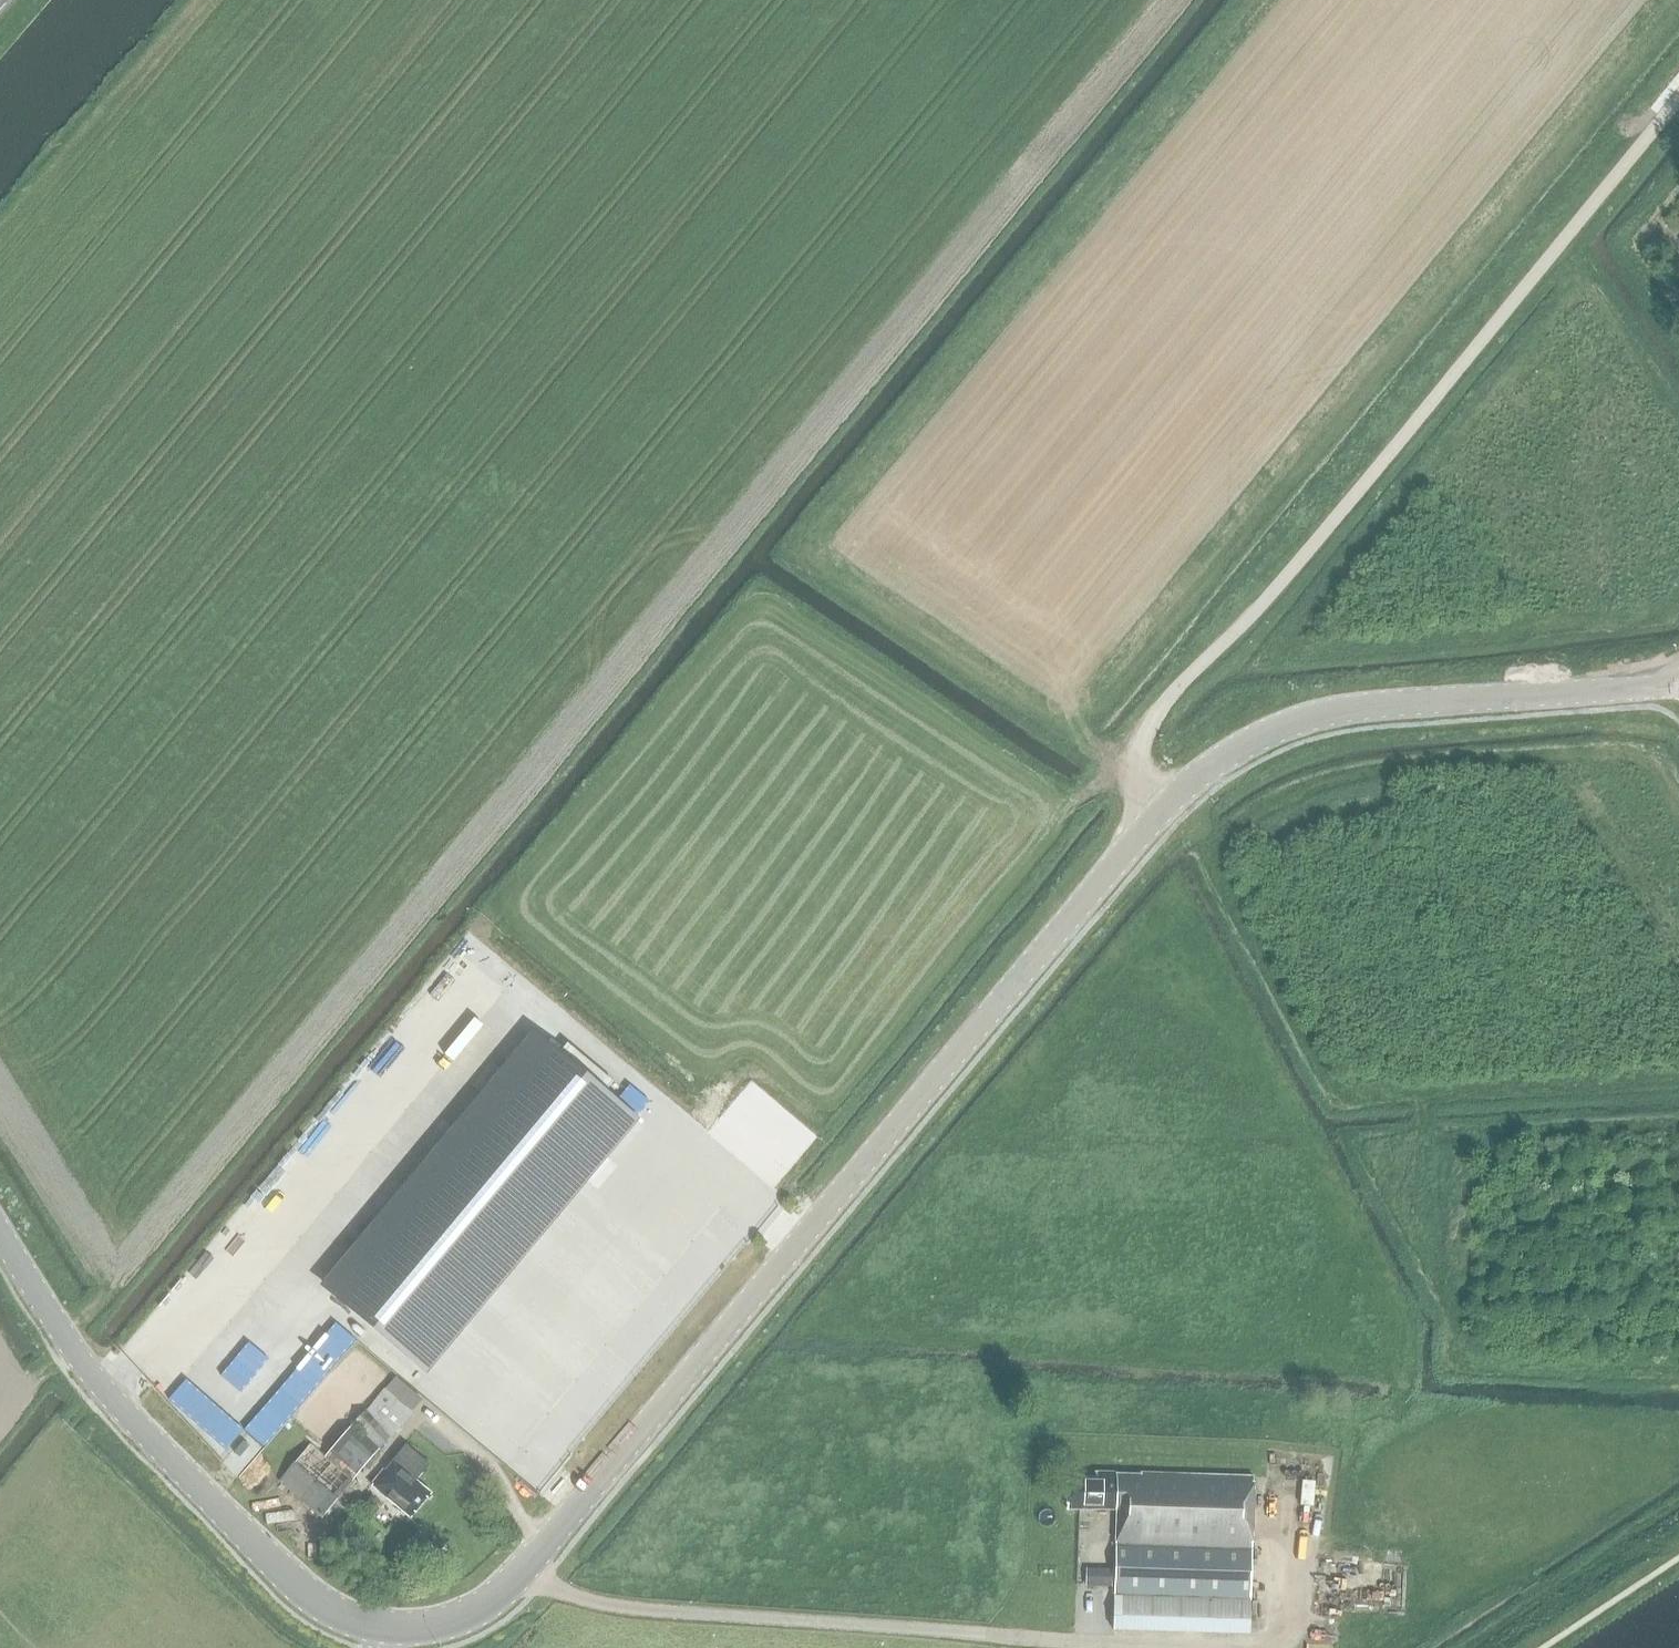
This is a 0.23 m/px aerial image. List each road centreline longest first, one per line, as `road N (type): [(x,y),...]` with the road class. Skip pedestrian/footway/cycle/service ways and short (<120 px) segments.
road 1 (unclassified): [(1154,816),(525,1571),(486,1609),(433,1626),(389,1628)]
road 2 (unclassified): [(1154,816),(1138,763),(1153,714),(1248,619),(1678,99)]
road 3 (unclassified): [(389,1628),(343,1616),(292,1585),(73,1361),(0,1240)]
road 4 (unclassified): [(1154,816),(1249,741),(1311,715),(1414,698),(1678,686)]

